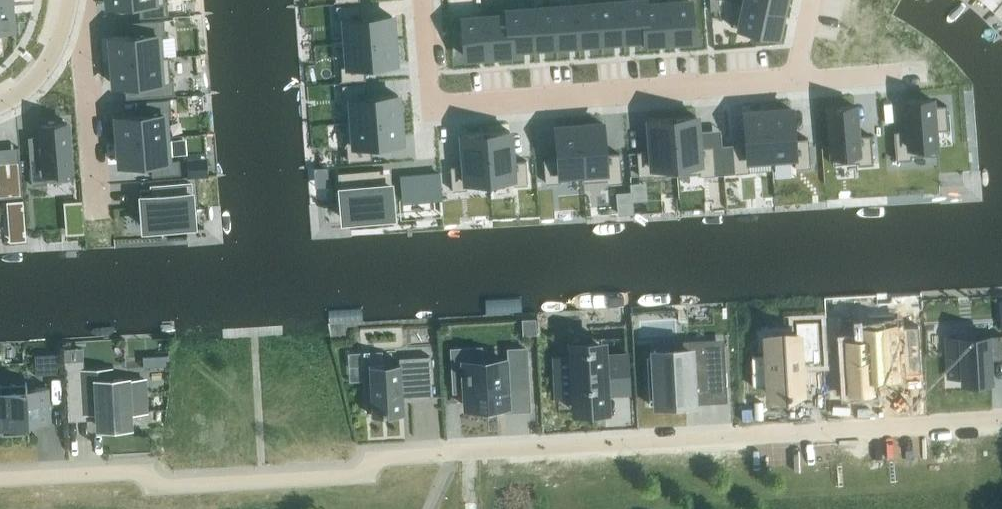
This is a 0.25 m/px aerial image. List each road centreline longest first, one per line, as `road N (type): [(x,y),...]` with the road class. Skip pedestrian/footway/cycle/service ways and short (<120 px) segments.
road 1 (residential): [(0,479),(142,472),(167,487),(349,477),(372,455),(1001,420)]
road 2 (residential): [(417,0),(425,113),(784,84)]
road 3 (residential): [(64,26),(87,49),(101,216)]

